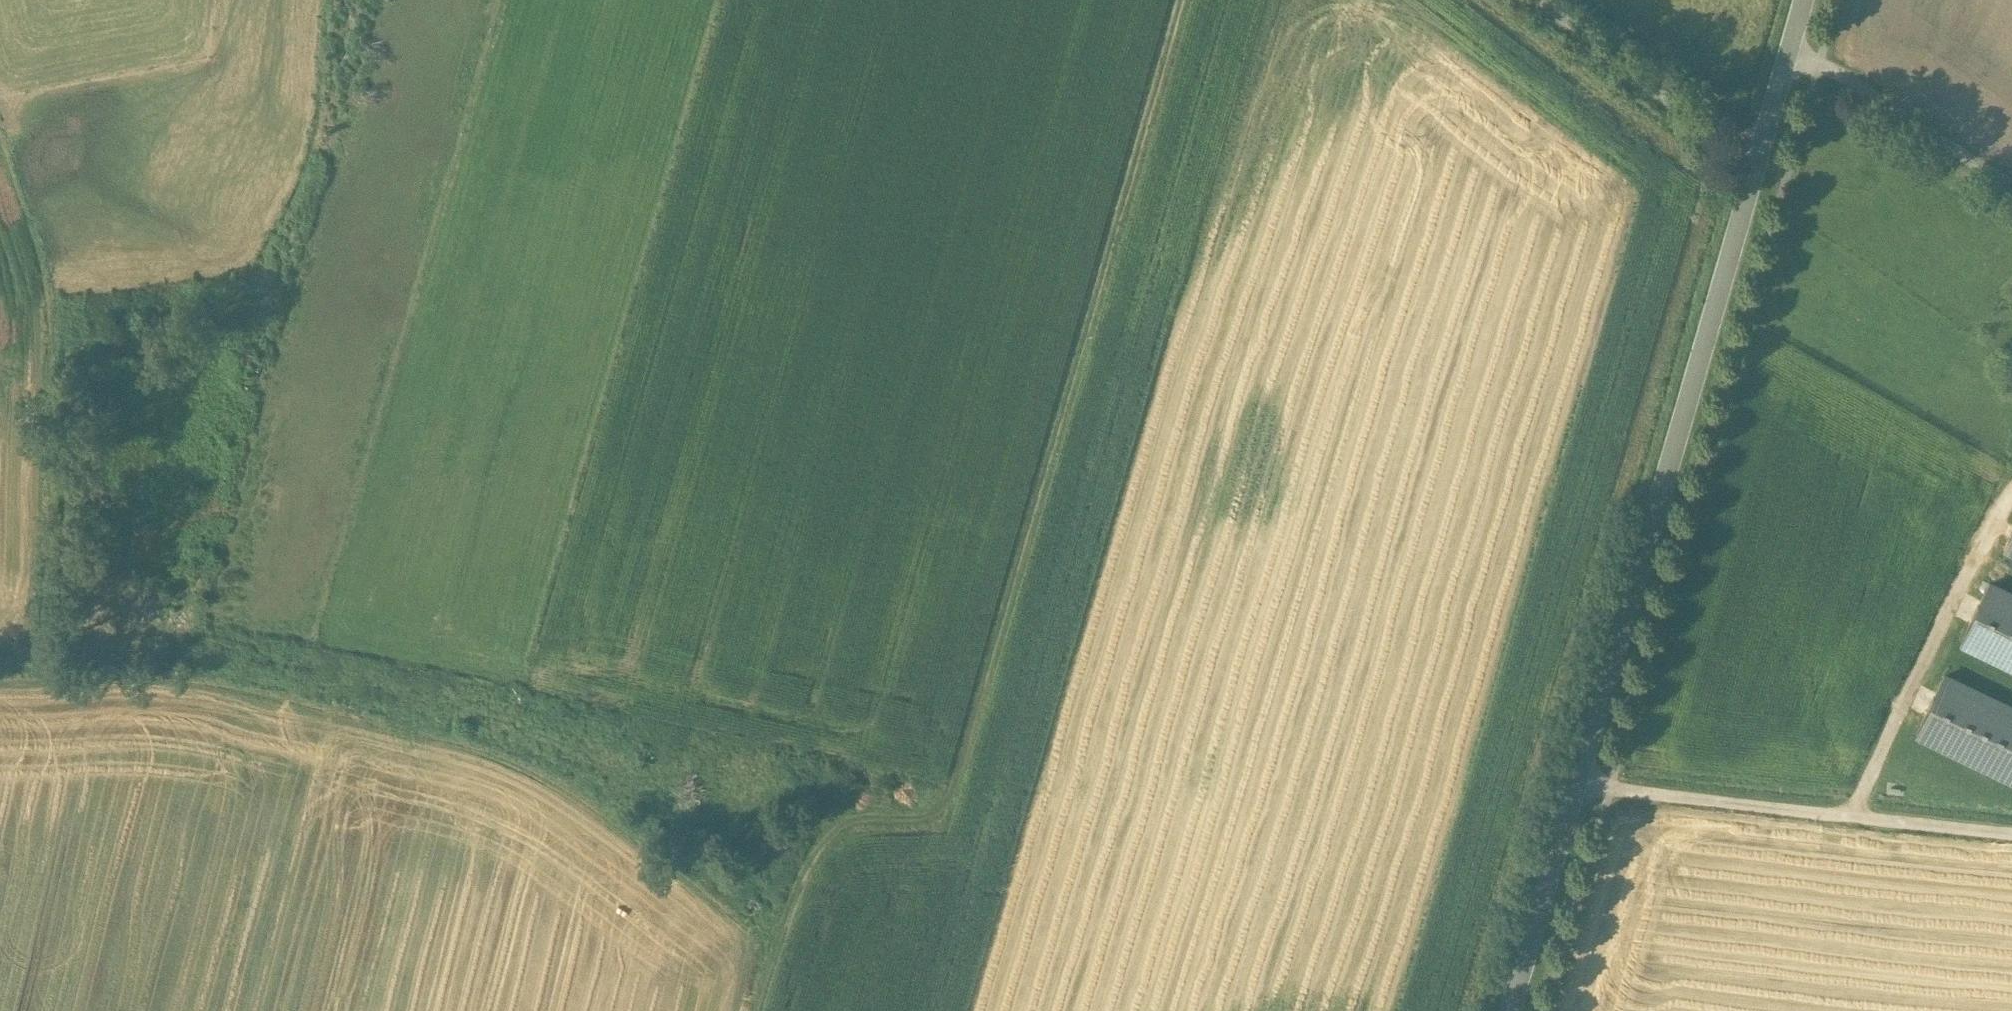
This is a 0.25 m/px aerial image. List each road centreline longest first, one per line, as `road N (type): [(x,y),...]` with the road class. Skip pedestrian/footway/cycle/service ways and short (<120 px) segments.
road 1 (secondary): [(1801,0),(1510,1010)]

